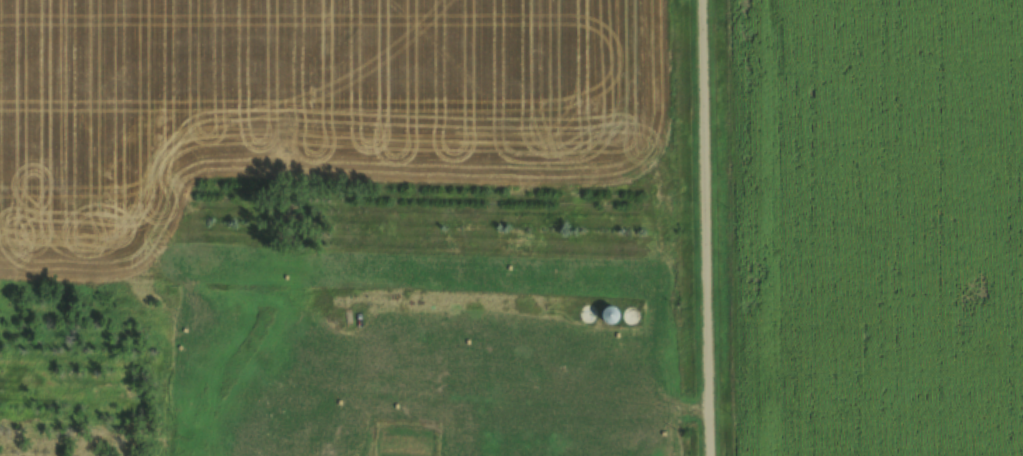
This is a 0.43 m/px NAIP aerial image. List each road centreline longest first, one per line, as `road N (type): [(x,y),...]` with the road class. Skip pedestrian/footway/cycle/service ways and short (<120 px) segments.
road 1 (residential): [(708,455),(703,0)]

